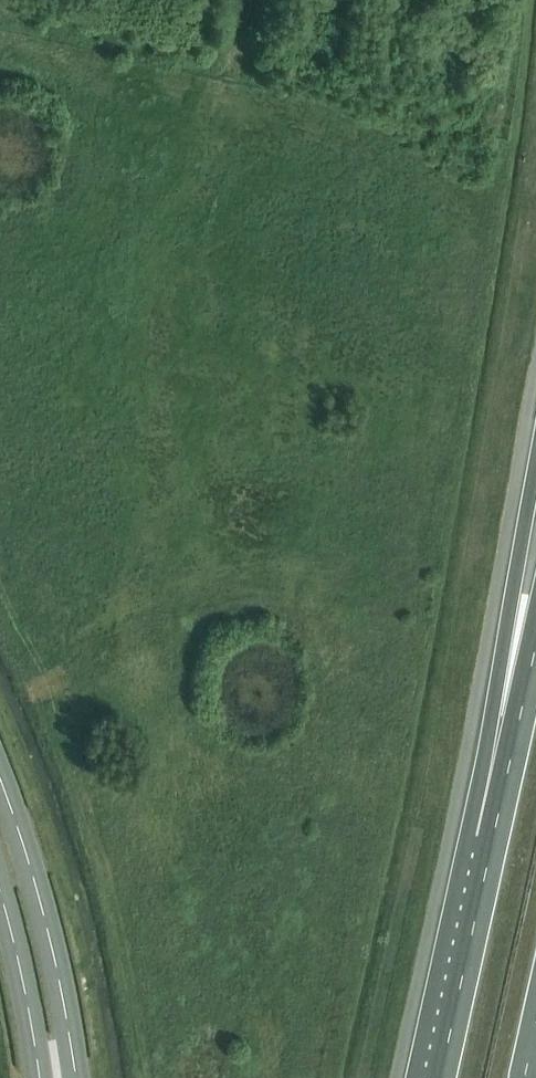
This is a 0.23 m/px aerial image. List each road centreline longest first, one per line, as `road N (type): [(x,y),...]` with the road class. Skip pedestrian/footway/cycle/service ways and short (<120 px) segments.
road 1 (motorway): [(535,466),(512,595),(490,856)]
road 2 (tertiary): [(74,1077),(43,903),(0,784)]
road 3 (motorway): [(490,856),(441,1077)]
road 4 (motorway): [(535,648),(490,856)]
road 5 (tertiary): [(0,890),(39,1077)]

